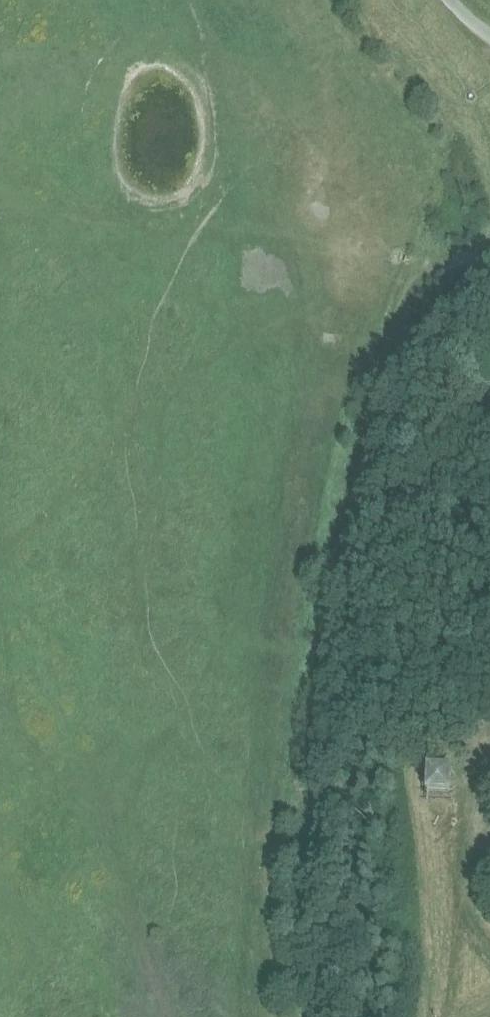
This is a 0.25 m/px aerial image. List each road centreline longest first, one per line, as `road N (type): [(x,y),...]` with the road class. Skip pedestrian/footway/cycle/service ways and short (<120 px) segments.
road 1 (track): [(439,1016),(489,789)]

